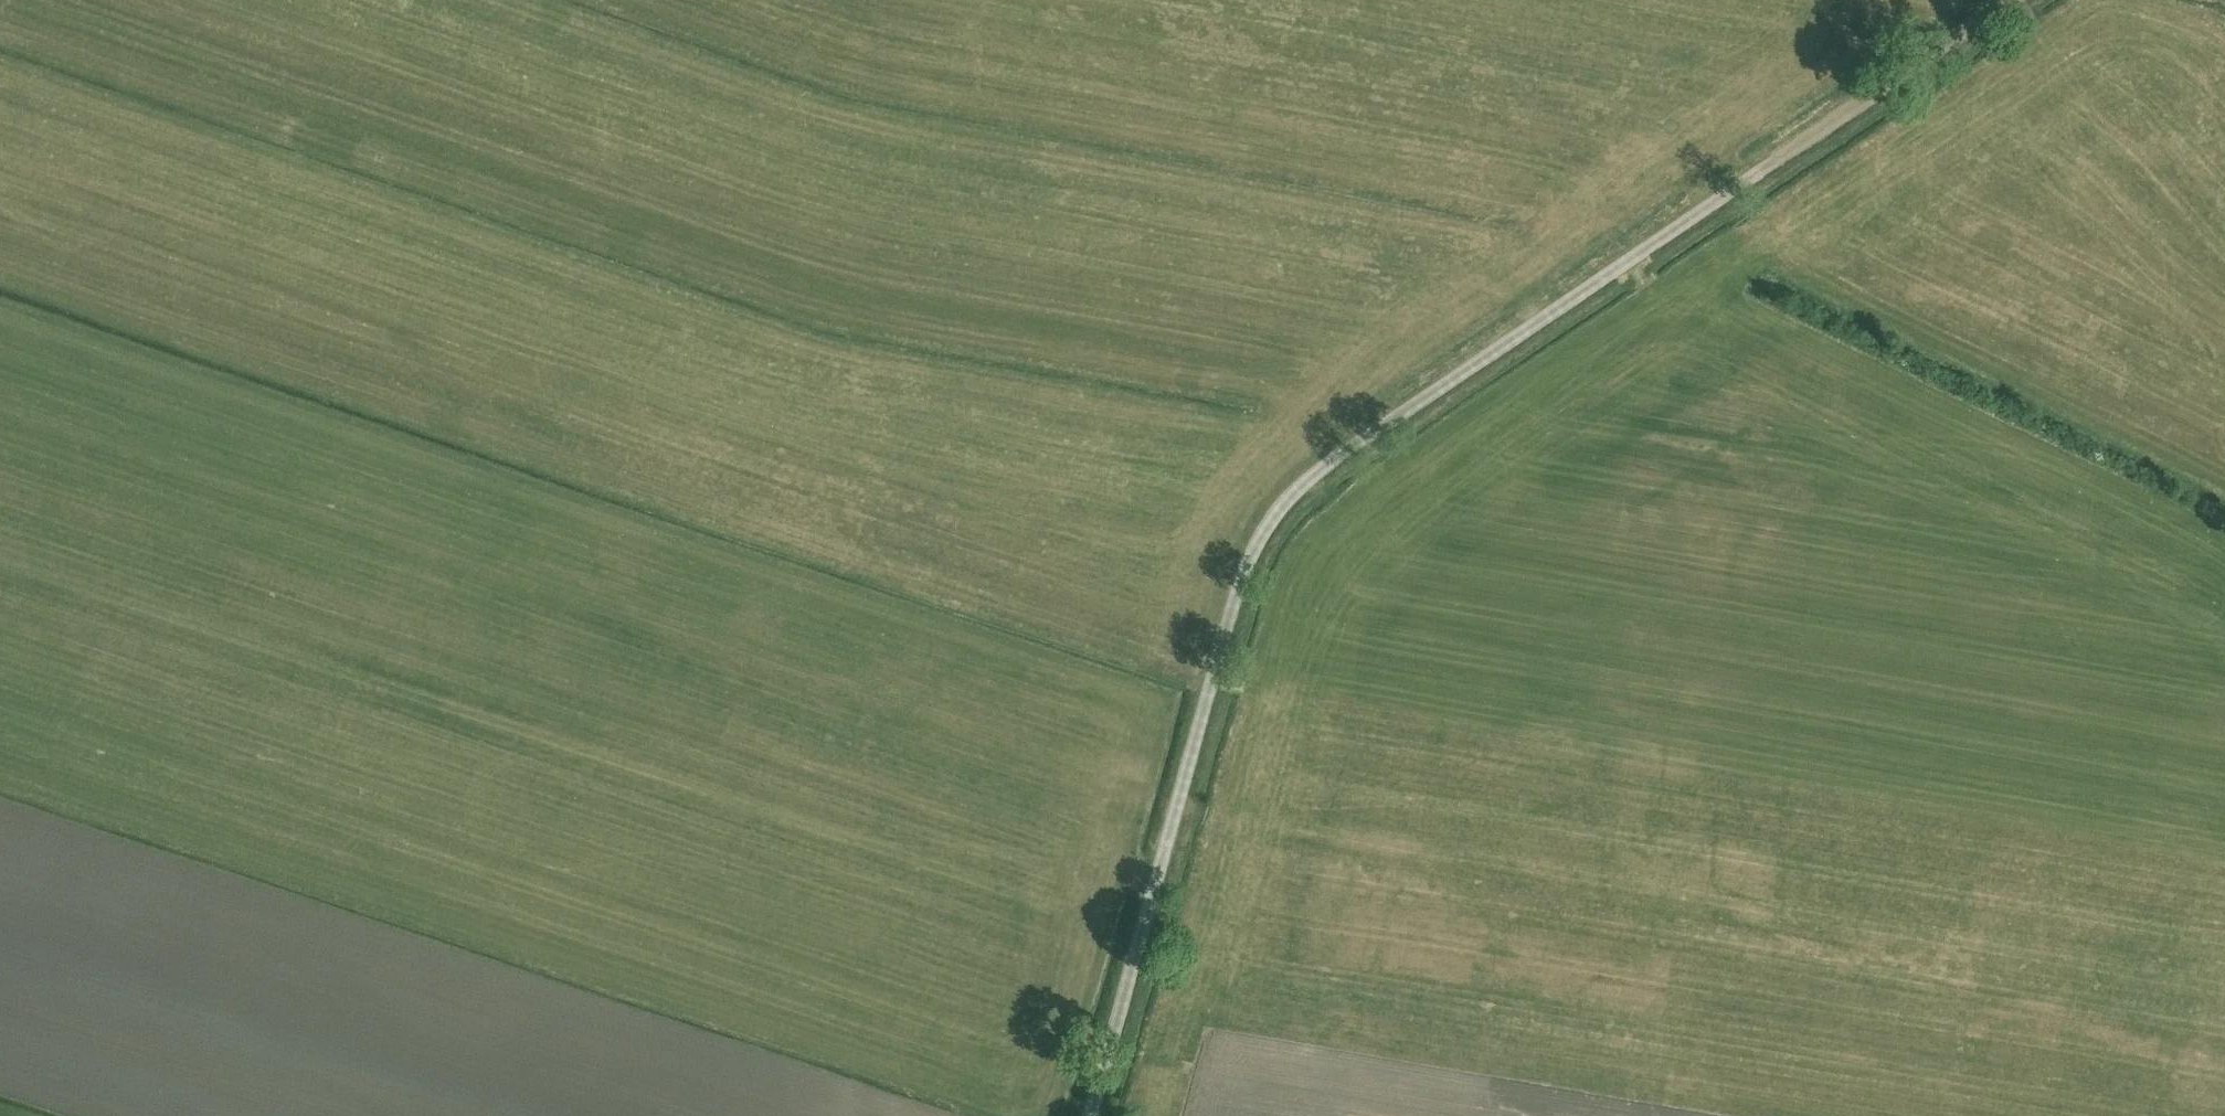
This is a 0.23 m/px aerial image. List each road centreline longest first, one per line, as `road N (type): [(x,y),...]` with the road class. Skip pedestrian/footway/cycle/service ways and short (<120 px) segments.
road 1 (unclassified): [(1093,1115),(1250,567),(1270,530),(1313,482),(1759,169)]
road 2 (track): [(1759,169),(2012,0)]

